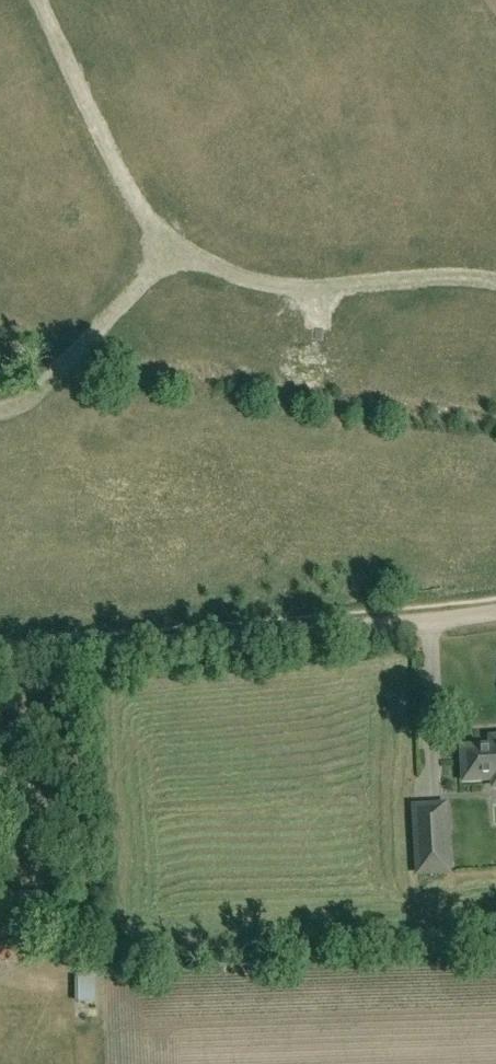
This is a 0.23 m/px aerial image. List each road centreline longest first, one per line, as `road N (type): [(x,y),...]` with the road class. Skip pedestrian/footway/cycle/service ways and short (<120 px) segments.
road 1 (track): [(39,0),(115,165),(177,246),(266,284),(495,283)]
road 2 (track): [(495,611),(0,658)]
road 3 (track): [(0,412),(48,384),(177,246)]

